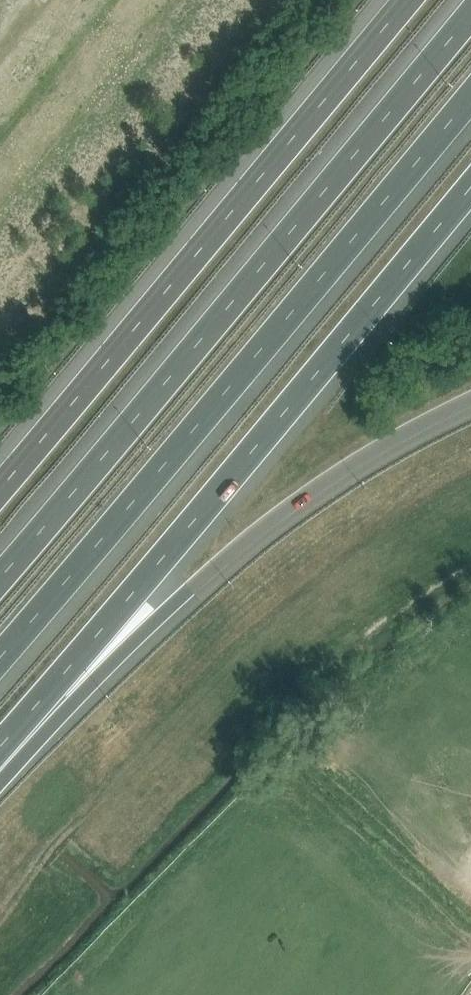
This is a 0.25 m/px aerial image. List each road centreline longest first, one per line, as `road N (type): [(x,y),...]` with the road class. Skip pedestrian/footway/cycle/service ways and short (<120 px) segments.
road 1 (motorway): [(470,13),(0,574)]
road 2 (motorway): [(0,659),(470,100)]
road 3 (motorway): [(0,748),(470,193)]
road 4 (motorway): [(400,0),(0,487)]
road 5 (motorway): [(0,766),(260,530),(346,466),(470,398)]

